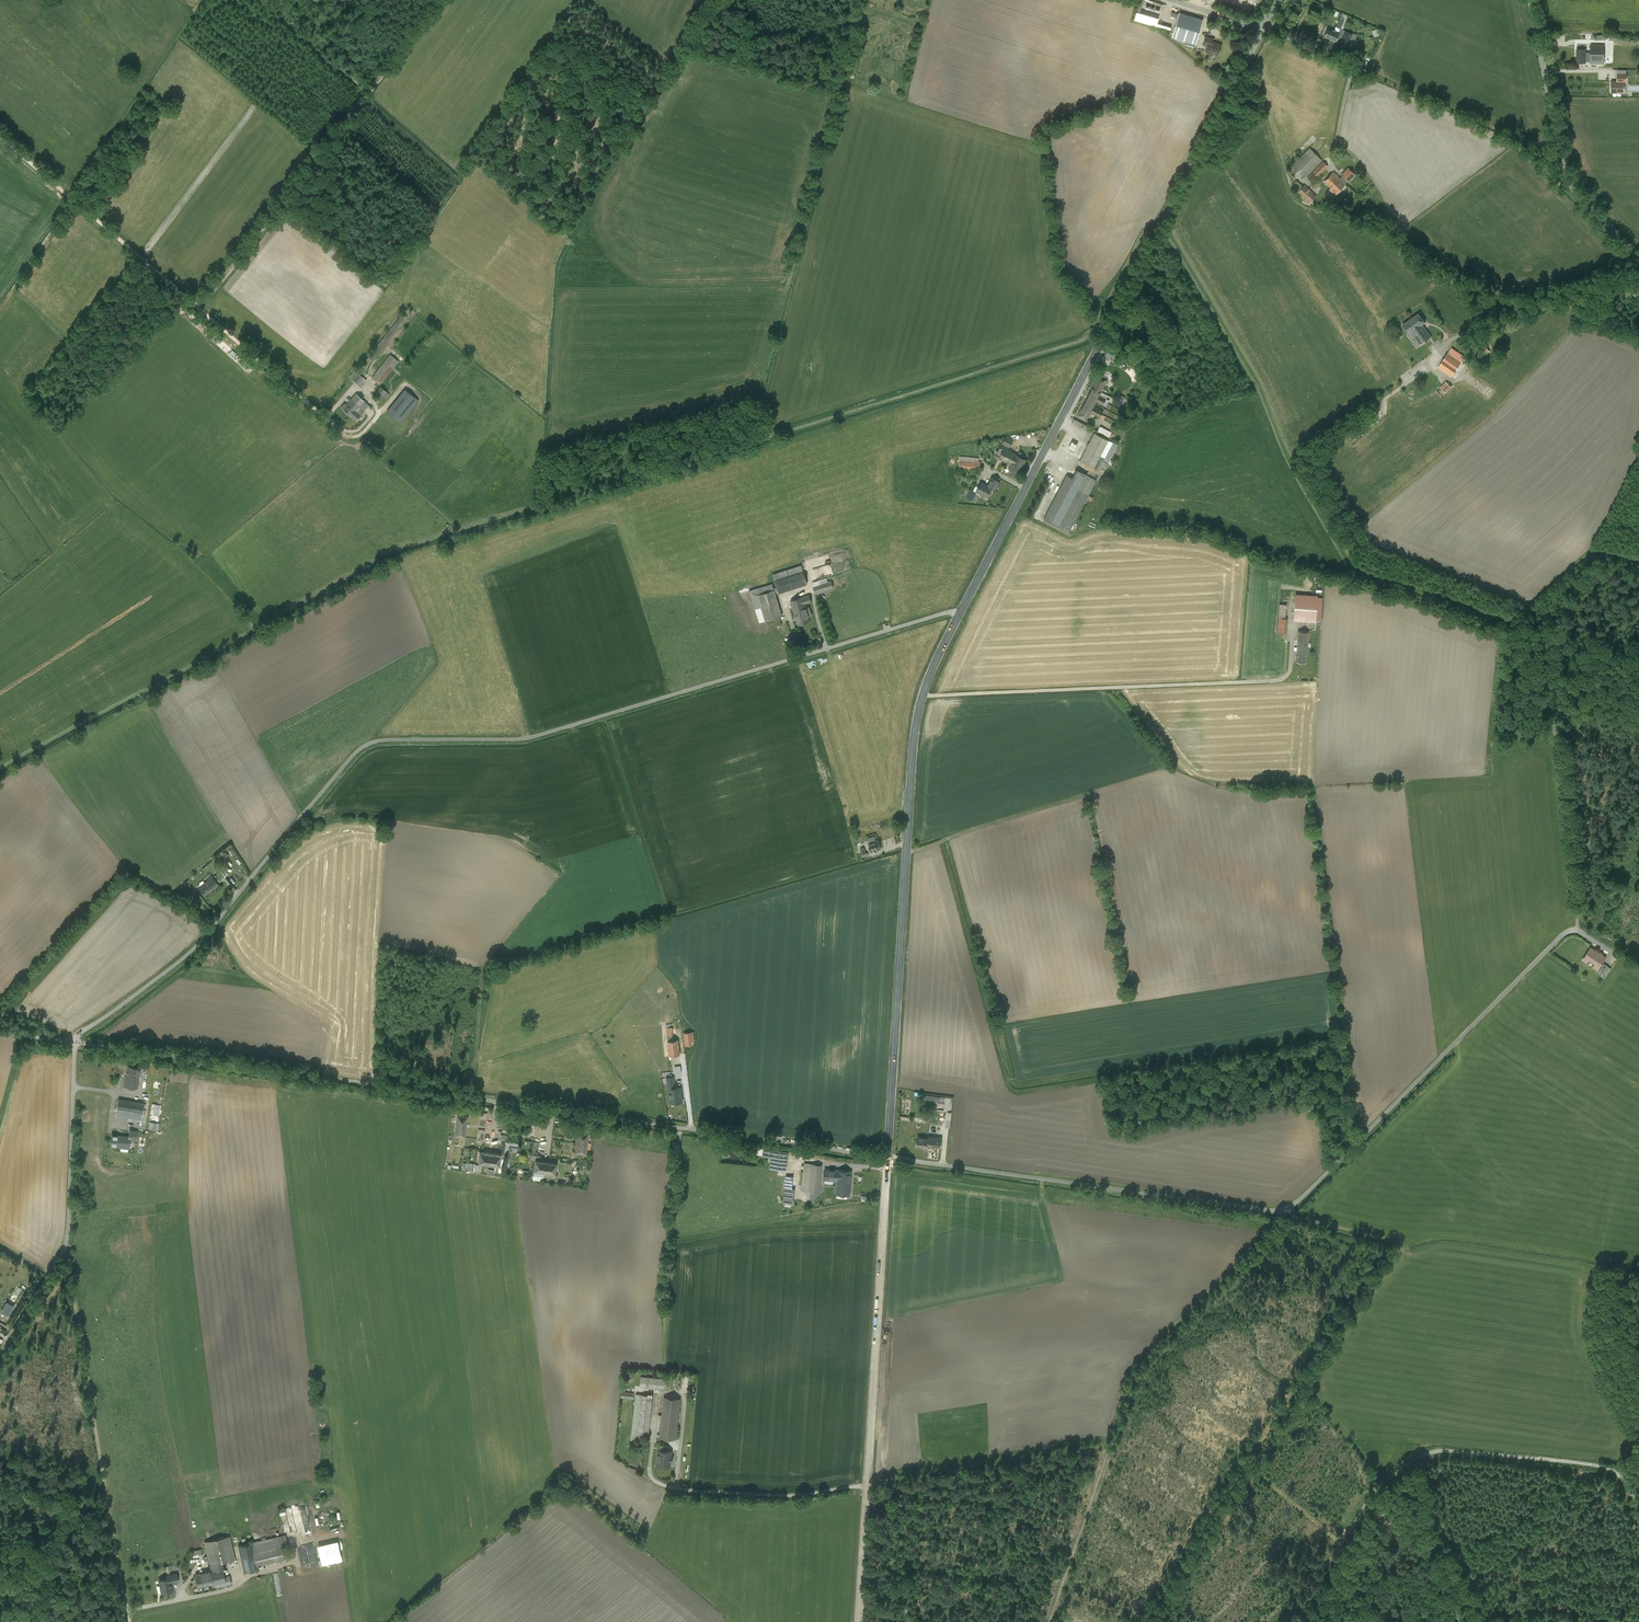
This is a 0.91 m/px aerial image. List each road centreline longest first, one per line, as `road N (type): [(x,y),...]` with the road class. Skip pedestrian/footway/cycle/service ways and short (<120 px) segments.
road 1 (unclassified): [(76,1043),(188,955),(366,745),(532,737),(959,614)]
road 2 (unclassified): [(888,1156),(76,1043)]
road 3 (unclassified): [(1579,927),(1557,938),(1286,1211),(888,1156)]
road 4 (secondary): [(959,614),(1264,27)]
road 5 (secondary): [(888,1156),(915,733),(931,672),(959,614)]
road 6 (track): [(1039,1621),(1138,1356),(1286,1211)]
road 7 (track): [(1638,1512),(1622,1475),(1596,1463),(1423,1453),(1378,1485),(1327,1566),(1277,1621)]
road 8 (secondary): [(860,1621),(888,1156)]
road 9 (track): [(344,436),(0,136)]
road 10 (track): [(861,0),(752,441)]
road 11 (track): [(440,0),(198,307)]
road 12 (track): [(127,1610),(65,1248)]
road 13 (unclassified): [(0,1356),(67,1241),(76,1043)]
road 14 (tertiary): [(1638,256),(1567,179),(1529,0)]
road 15 (track): [(344,436),(197,562)]
road 16 (track): [(0,307),(73,199)]
road 17 (track): [(364,97),(461,182)]

